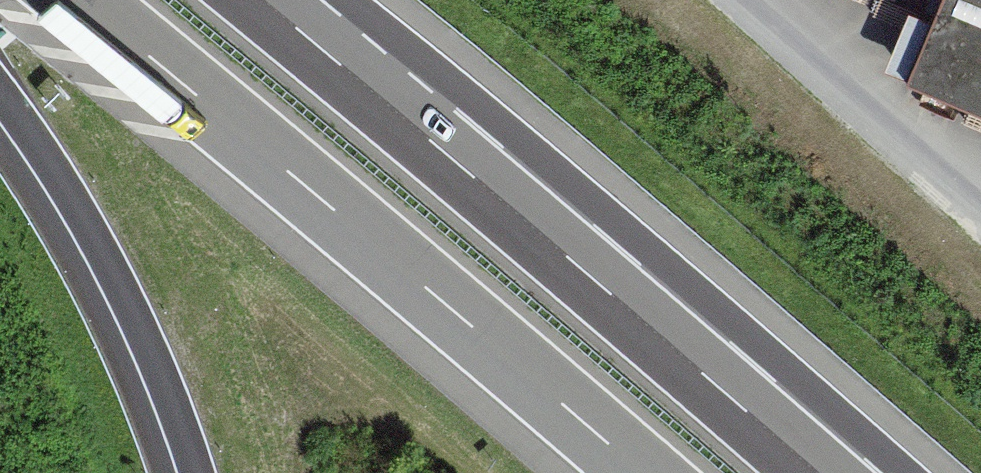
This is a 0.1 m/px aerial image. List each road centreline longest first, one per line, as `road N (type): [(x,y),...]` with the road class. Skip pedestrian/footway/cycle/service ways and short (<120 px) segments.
road 1 (motorway): [(77,0),(639,472)]
road 2 (motorway): [(820,472),(265,0)]
road 3 (motorway): [(0,103),(109,277),(191,472)]

